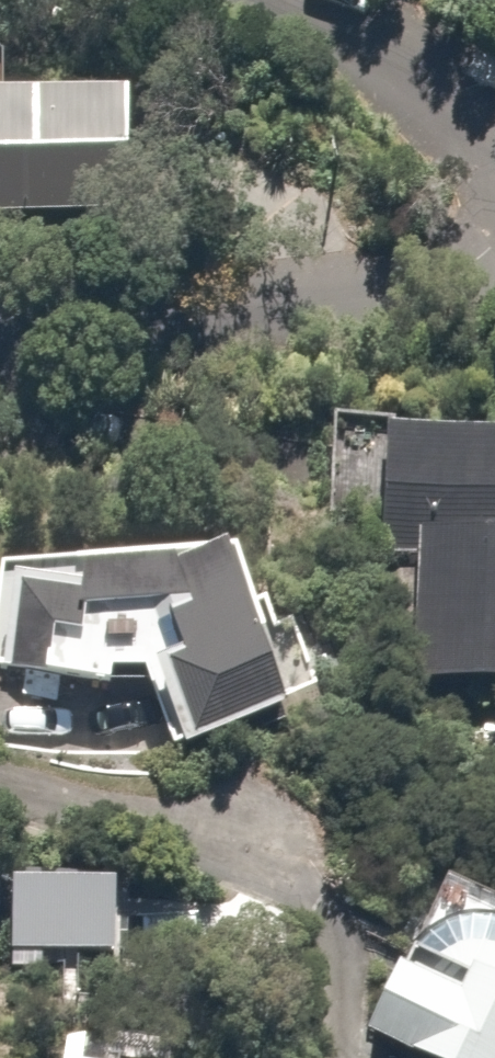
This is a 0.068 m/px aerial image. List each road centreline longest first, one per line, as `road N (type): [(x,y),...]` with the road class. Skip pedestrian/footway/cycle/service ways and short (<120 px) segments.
road 1 (residential): [(0,343),(374,319),(494,266)]
road 2 (residential): [(0,779),(259,843)]
road 3 (residential): [(494,104),(428,54),(313,0)]

